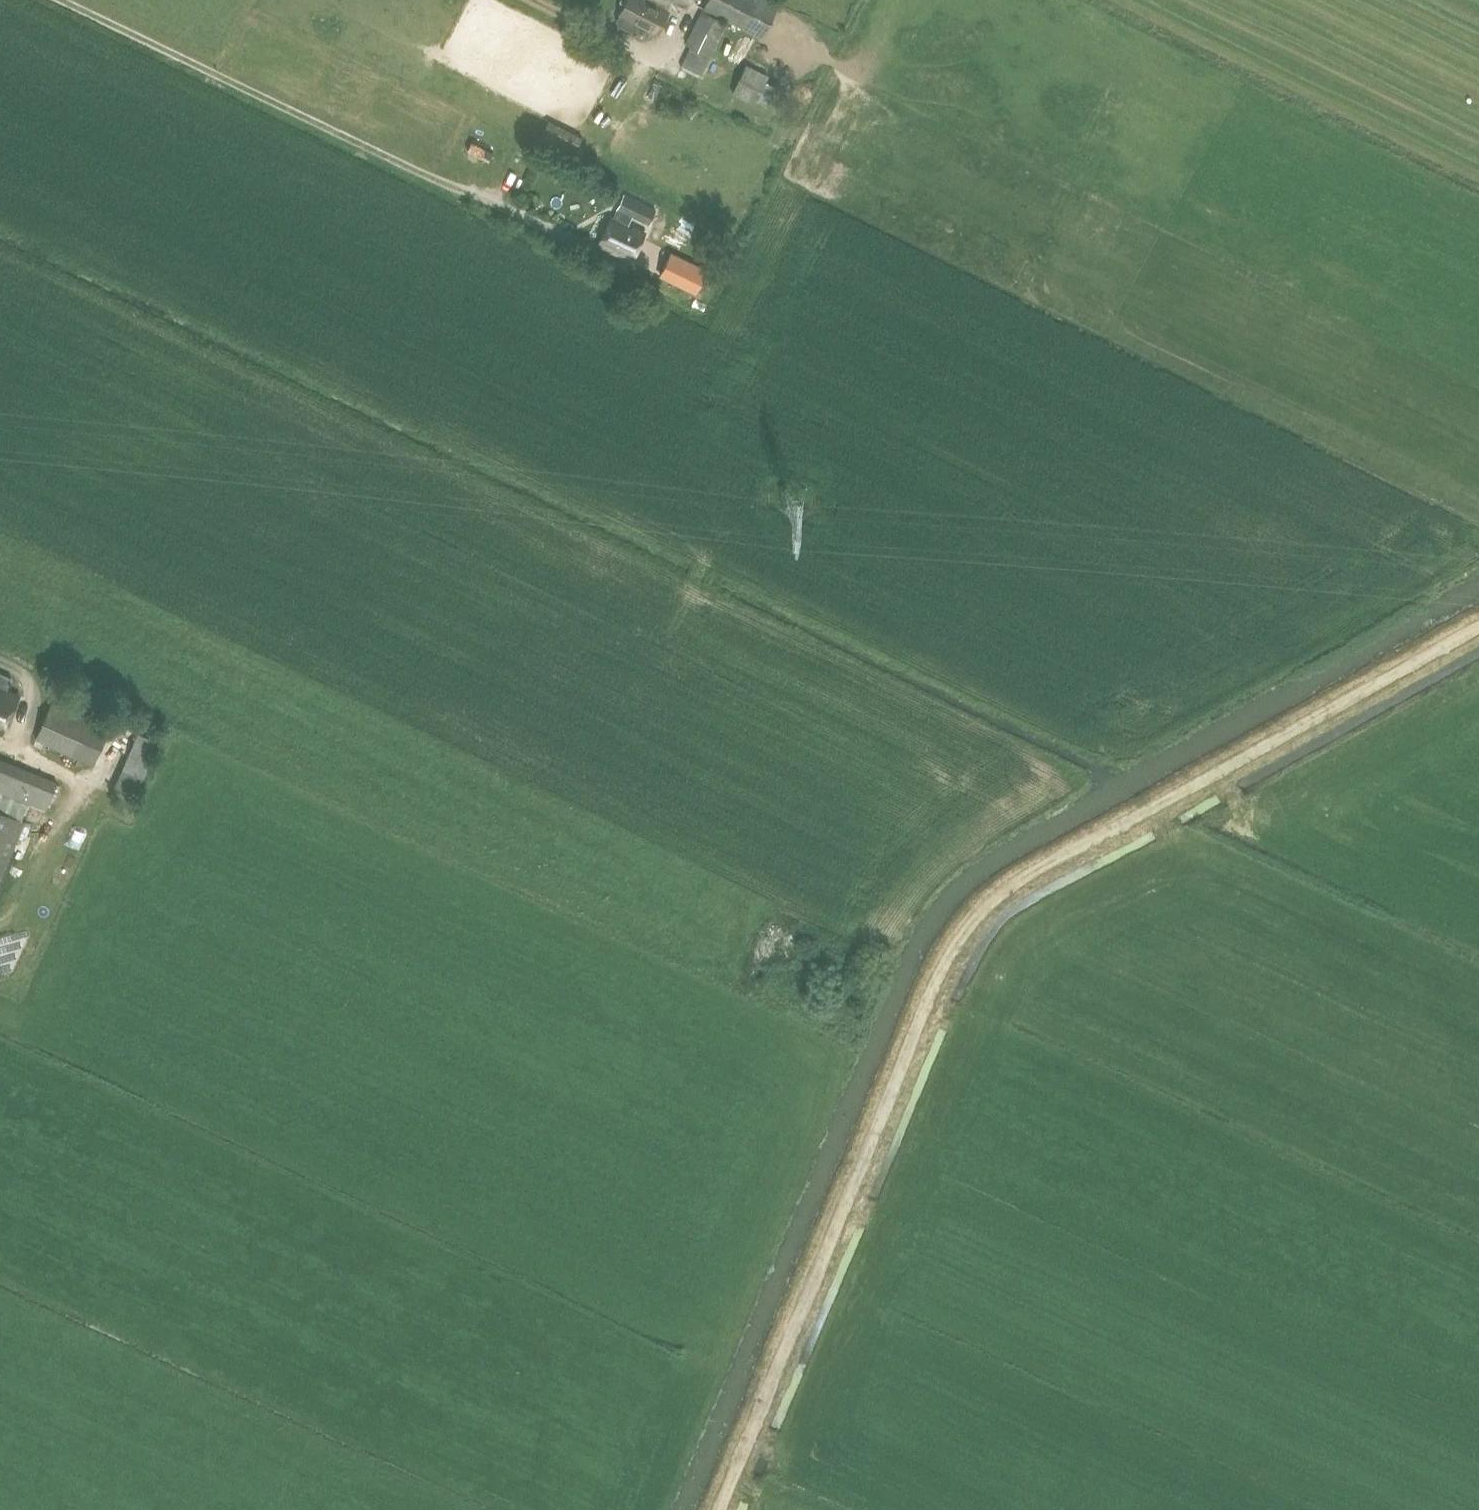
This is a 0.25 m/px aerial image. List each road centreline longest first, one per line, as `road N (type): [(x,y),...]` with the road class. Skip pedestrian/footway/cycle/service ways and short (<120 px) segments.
road 1 (unclassified): [(717,1509),(935,977),(987,898),(1478,620)]
road 2 (track): [(631,267),(70,0)]

